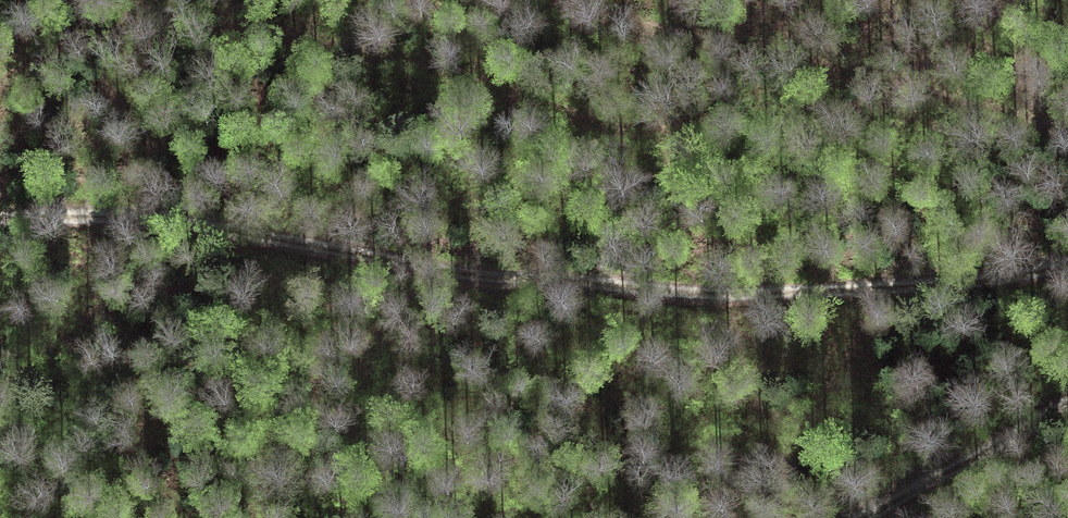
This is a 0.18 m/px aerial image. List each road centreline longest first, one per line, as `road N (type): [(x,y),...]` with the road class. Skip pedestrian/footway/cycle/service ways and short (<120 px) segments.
road 1 (track): [(1067,264),(870,294),(742,294),(488,282),(138,220),(0,222)]
road 2 (track): [(555,0),(1014,119),(1067,125)]
road 3 (track): [(868,517),(1067,404)]
road 4 (track): [(149,0),(0,80)]

